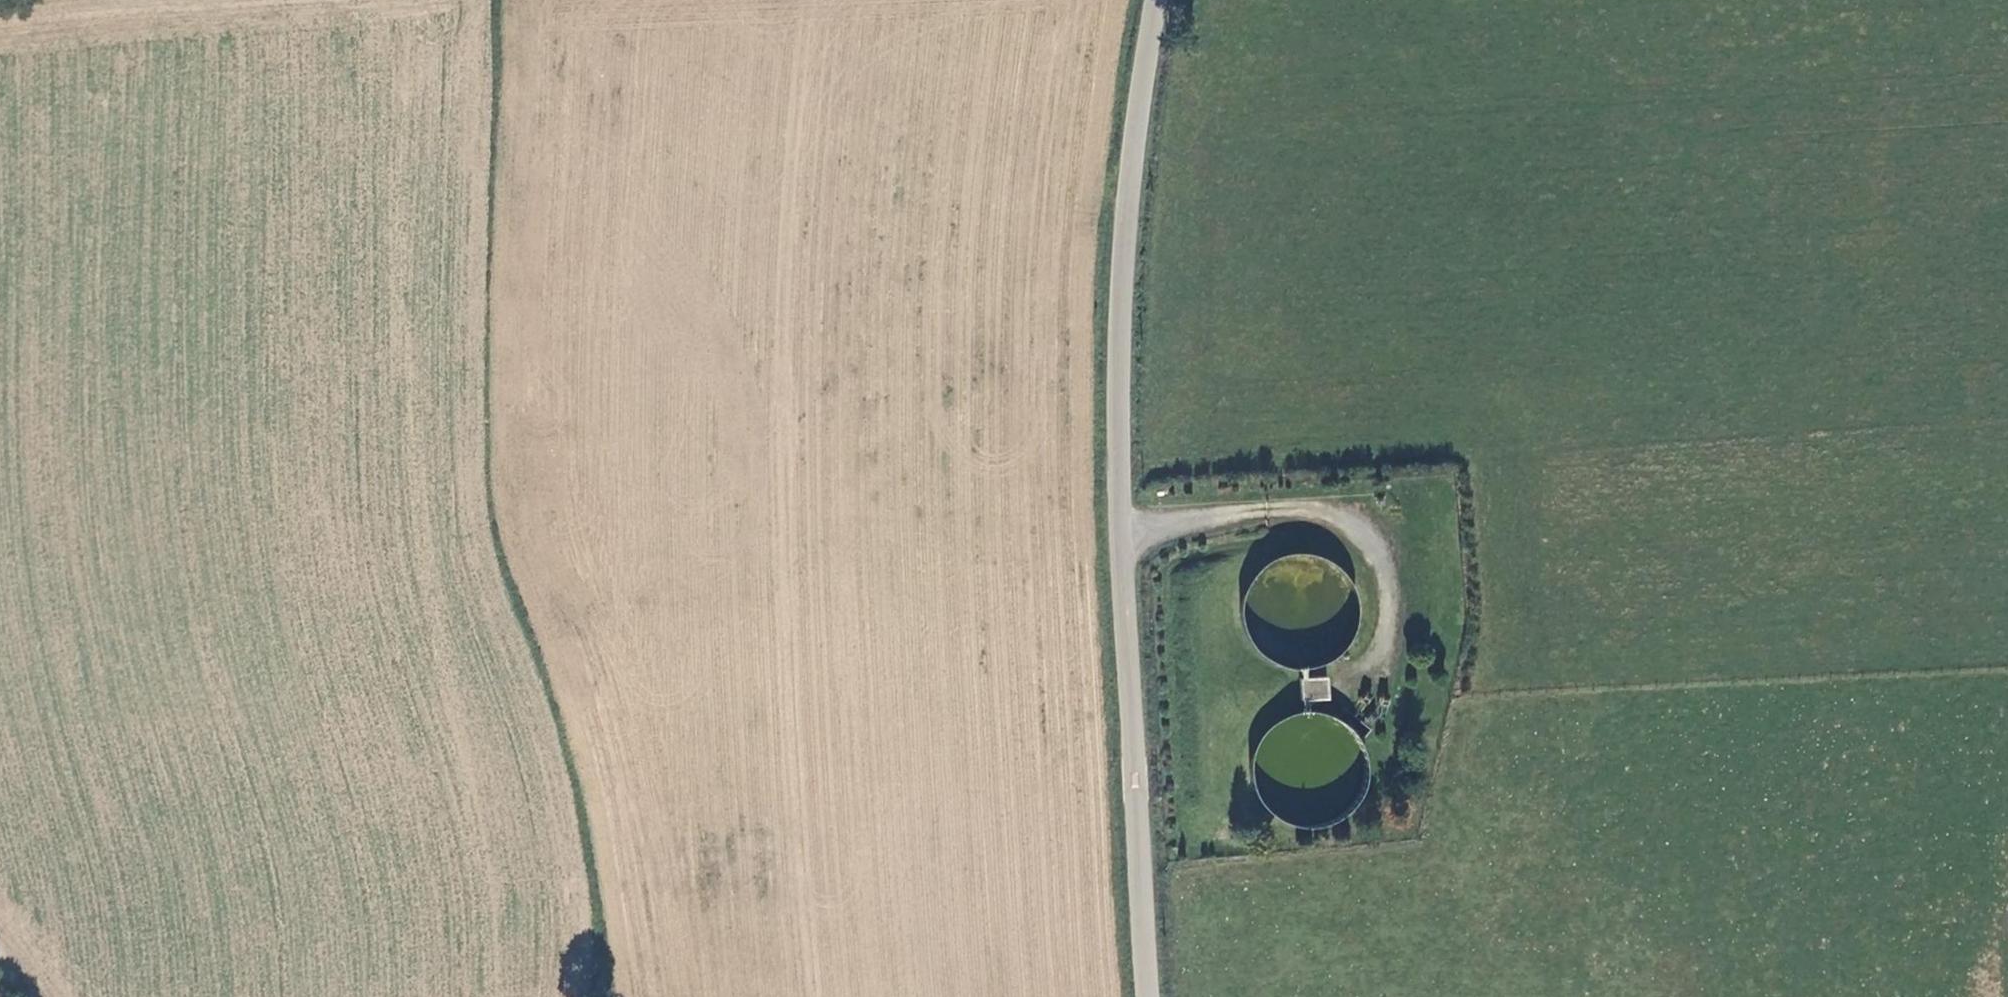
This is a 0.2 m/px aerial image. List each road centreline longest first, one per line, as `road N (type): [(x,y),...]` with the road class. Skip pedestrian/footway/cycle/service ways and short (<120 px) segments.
road 1 (unclassified): [(1158,0),(1119,354),(1118,509),(1147,996)]

